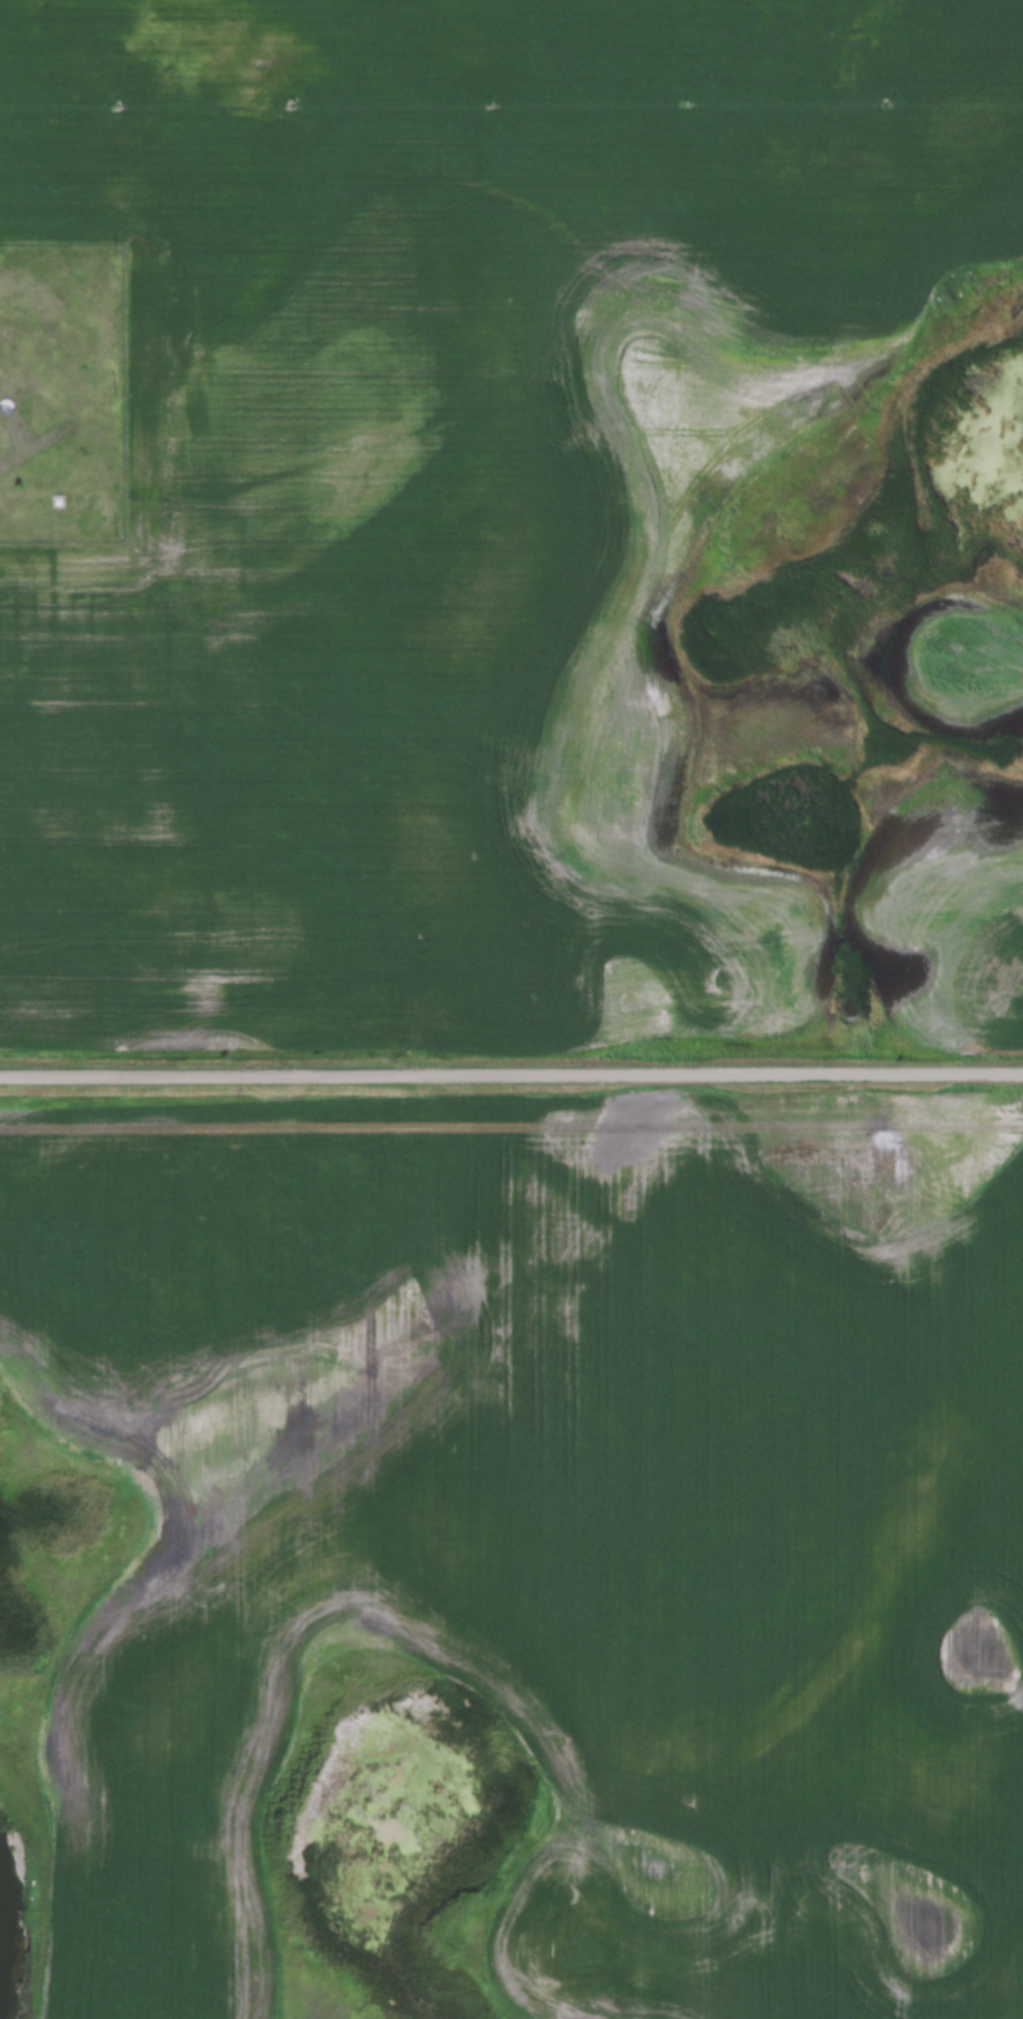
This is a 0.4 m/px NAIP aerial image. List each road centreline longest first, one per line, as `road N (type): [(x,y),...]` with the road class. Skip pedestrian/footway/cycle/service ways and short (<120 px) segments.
road 1 (residential): [(1022,1073),(0,1075)]

